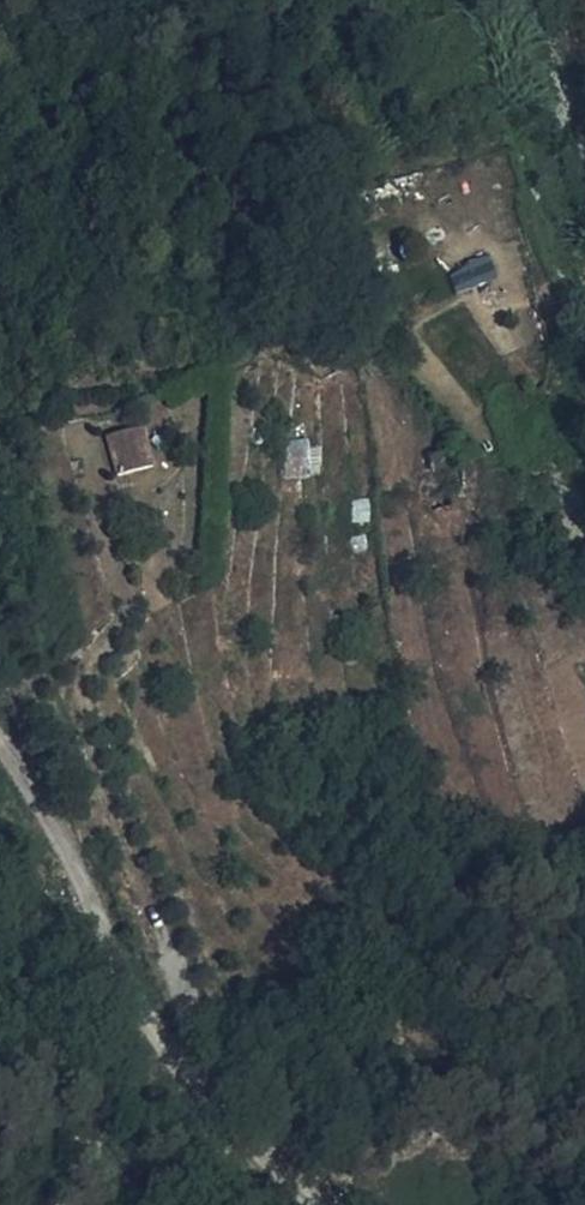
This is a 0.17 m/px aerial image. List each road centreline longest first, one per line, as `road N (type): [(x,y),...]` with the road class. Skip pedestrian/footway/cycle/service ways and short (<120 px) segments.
road 1 (track): [(335,1204),(232,1137),(0,746)]

